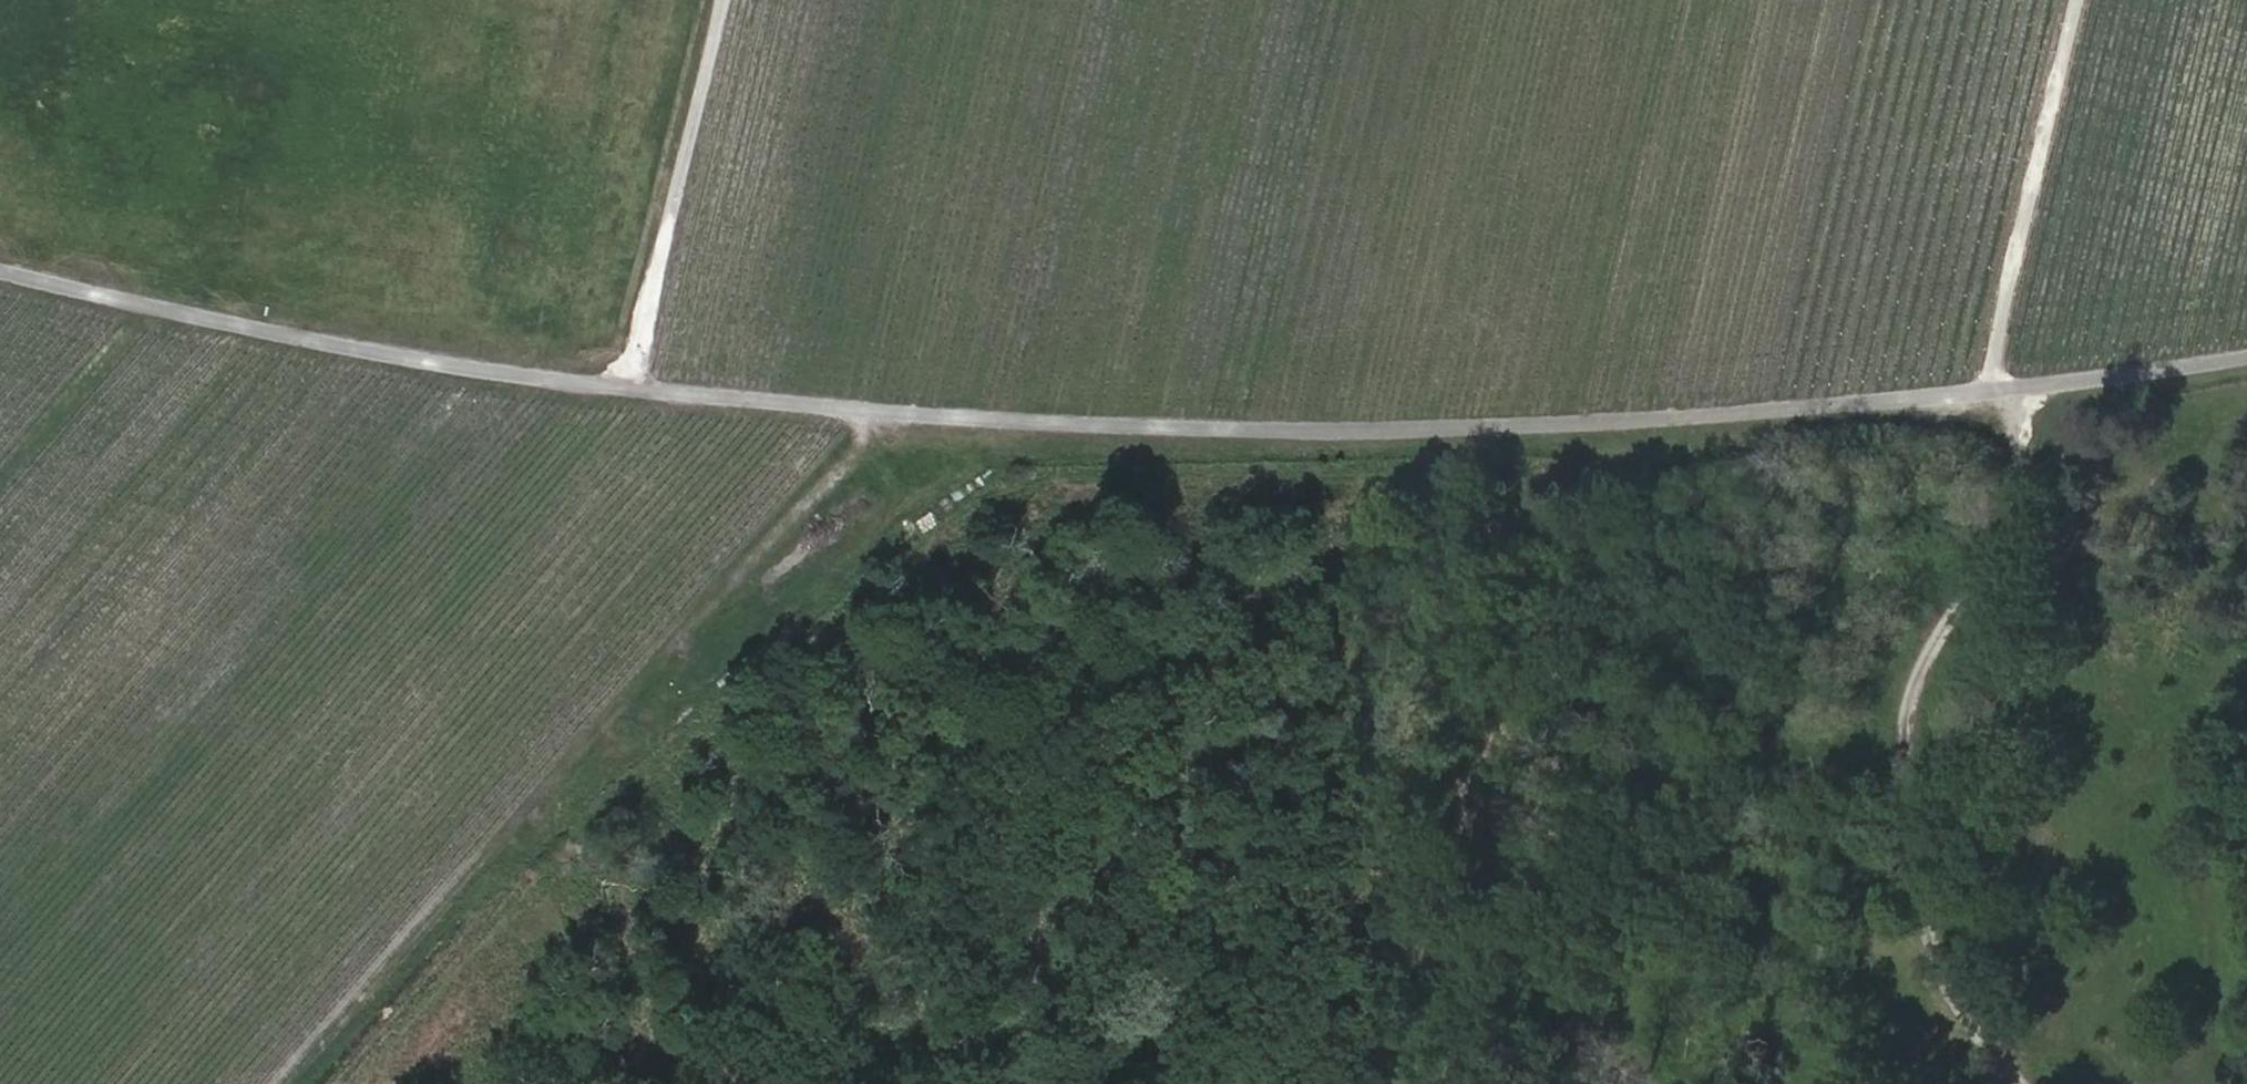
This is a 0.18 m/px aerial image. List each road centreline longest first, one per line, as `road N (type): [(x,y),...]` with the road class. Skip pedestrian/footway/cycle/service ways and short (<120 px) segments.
road 1 (track): [(0,272),(373,351),(636,383),(1275,434),(1986,386),(2246,347)]

